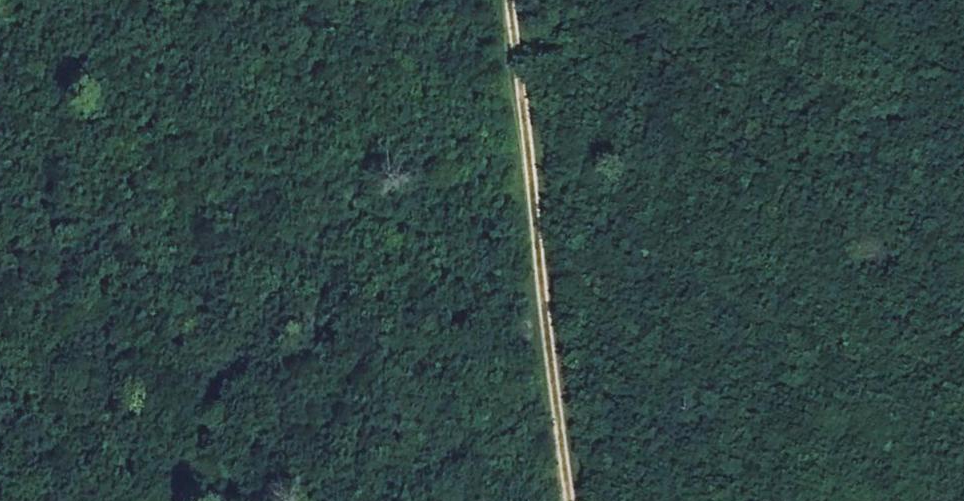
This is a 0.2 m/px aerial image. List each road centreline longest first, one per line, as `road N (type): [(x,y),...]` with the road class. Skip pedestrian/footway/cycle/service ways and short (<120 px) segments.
road 1 (track): [(512,0),(573,500)]

